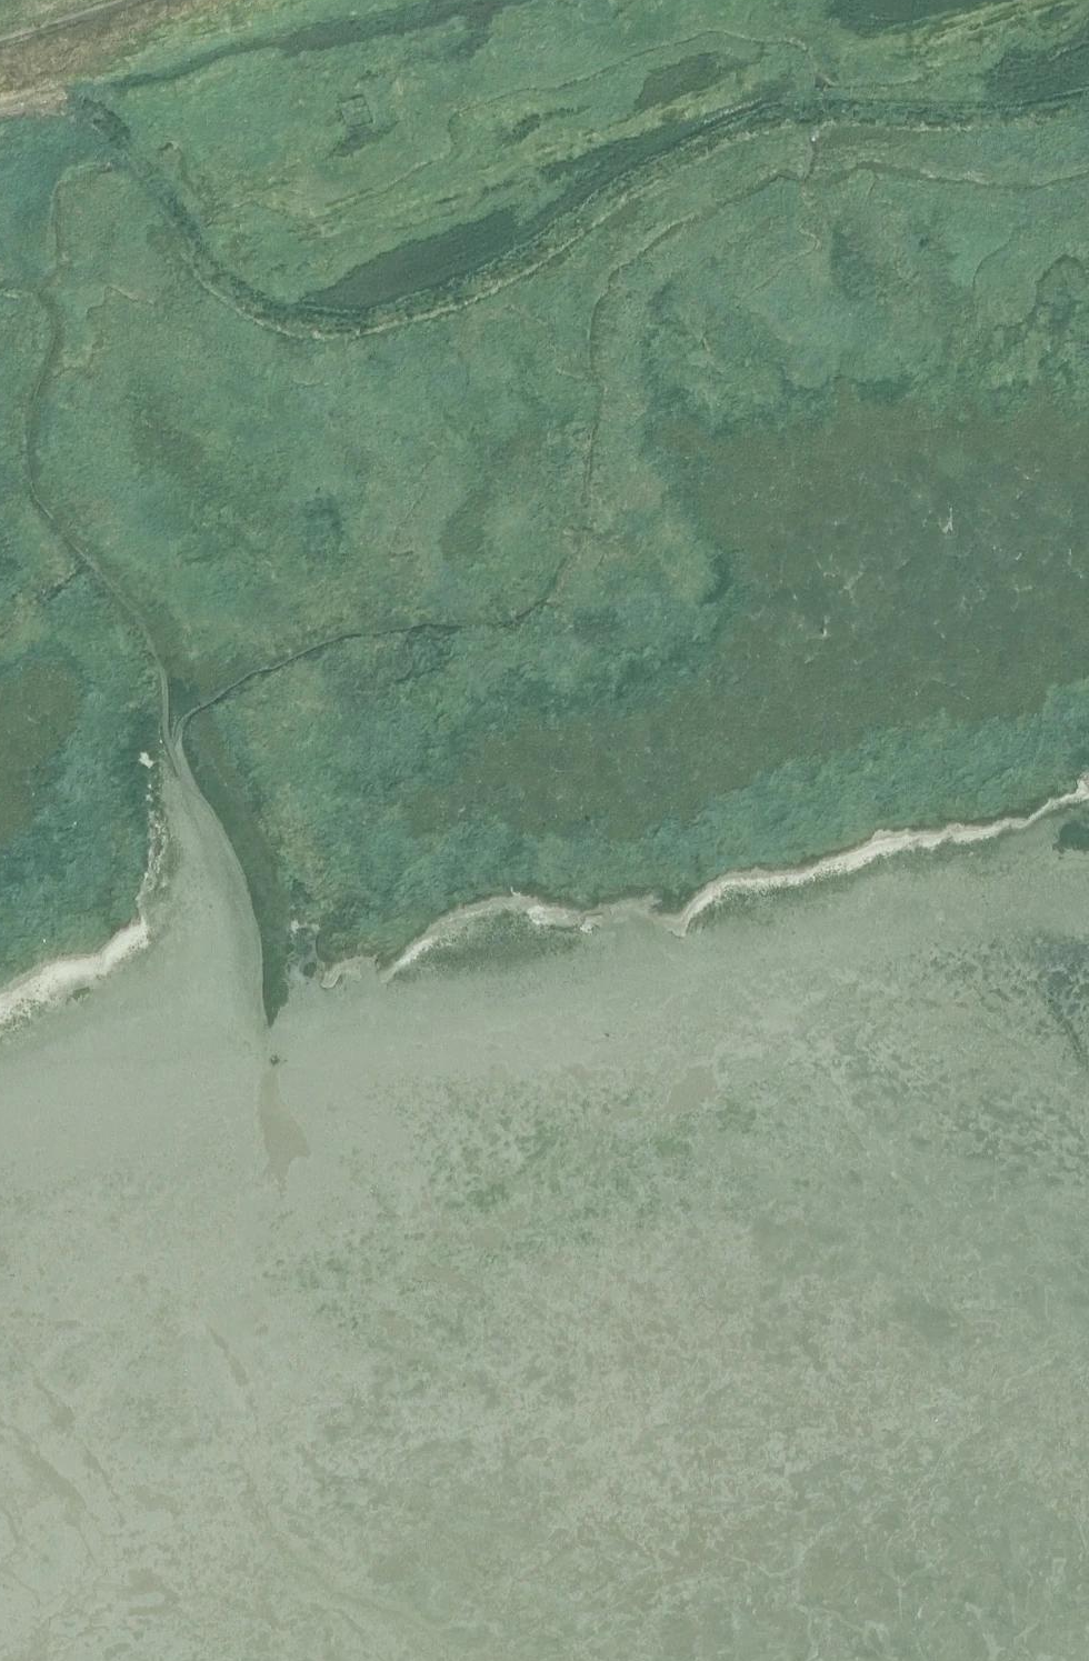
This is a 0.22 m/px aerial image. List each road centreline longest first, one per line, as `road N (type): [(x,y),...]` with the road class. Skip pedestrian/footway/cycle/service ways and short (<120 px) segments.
road 1 (track): [(126,0),(0,41)]

